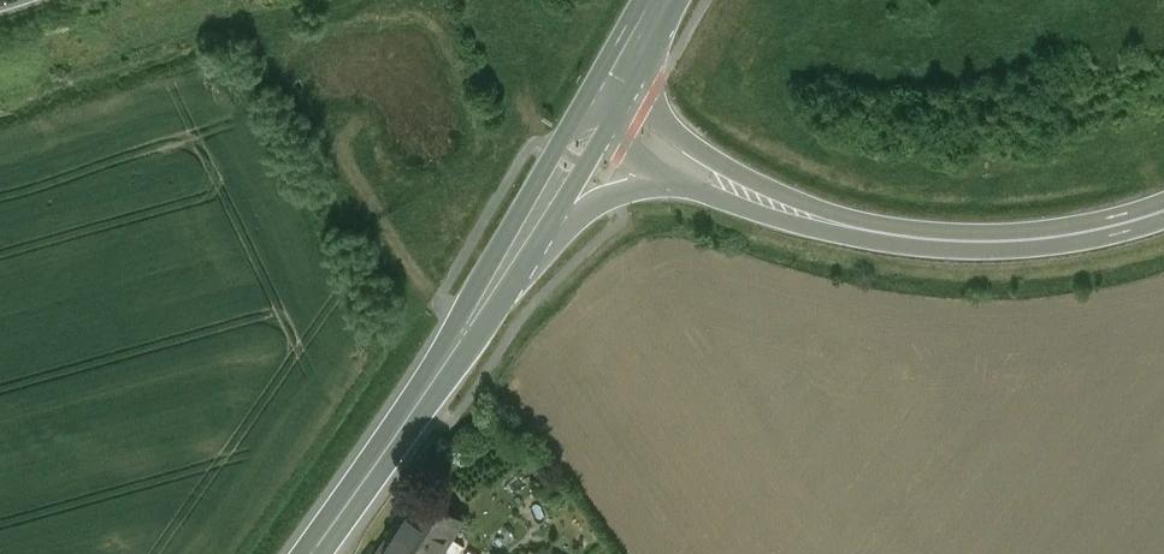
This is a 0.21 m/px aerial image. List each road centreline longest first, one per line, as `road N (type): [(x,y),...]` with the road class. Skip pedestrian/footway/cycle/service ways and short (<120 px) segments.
road 1 (trunk): [(1163,208),(1062,235),(965,240),(830,220),(725,184)]
road 2 (secondary): [(519,245),(311,553)]
road 3 (trunk): [(519,245),(615,195),(684,182),(725,184)]
road 4 (secondary): [(599,117),(519,245)]
road 5 (trunk): [(725,184),(599,117)]
road 6 (secondary): [(664,0),(599,117)]

